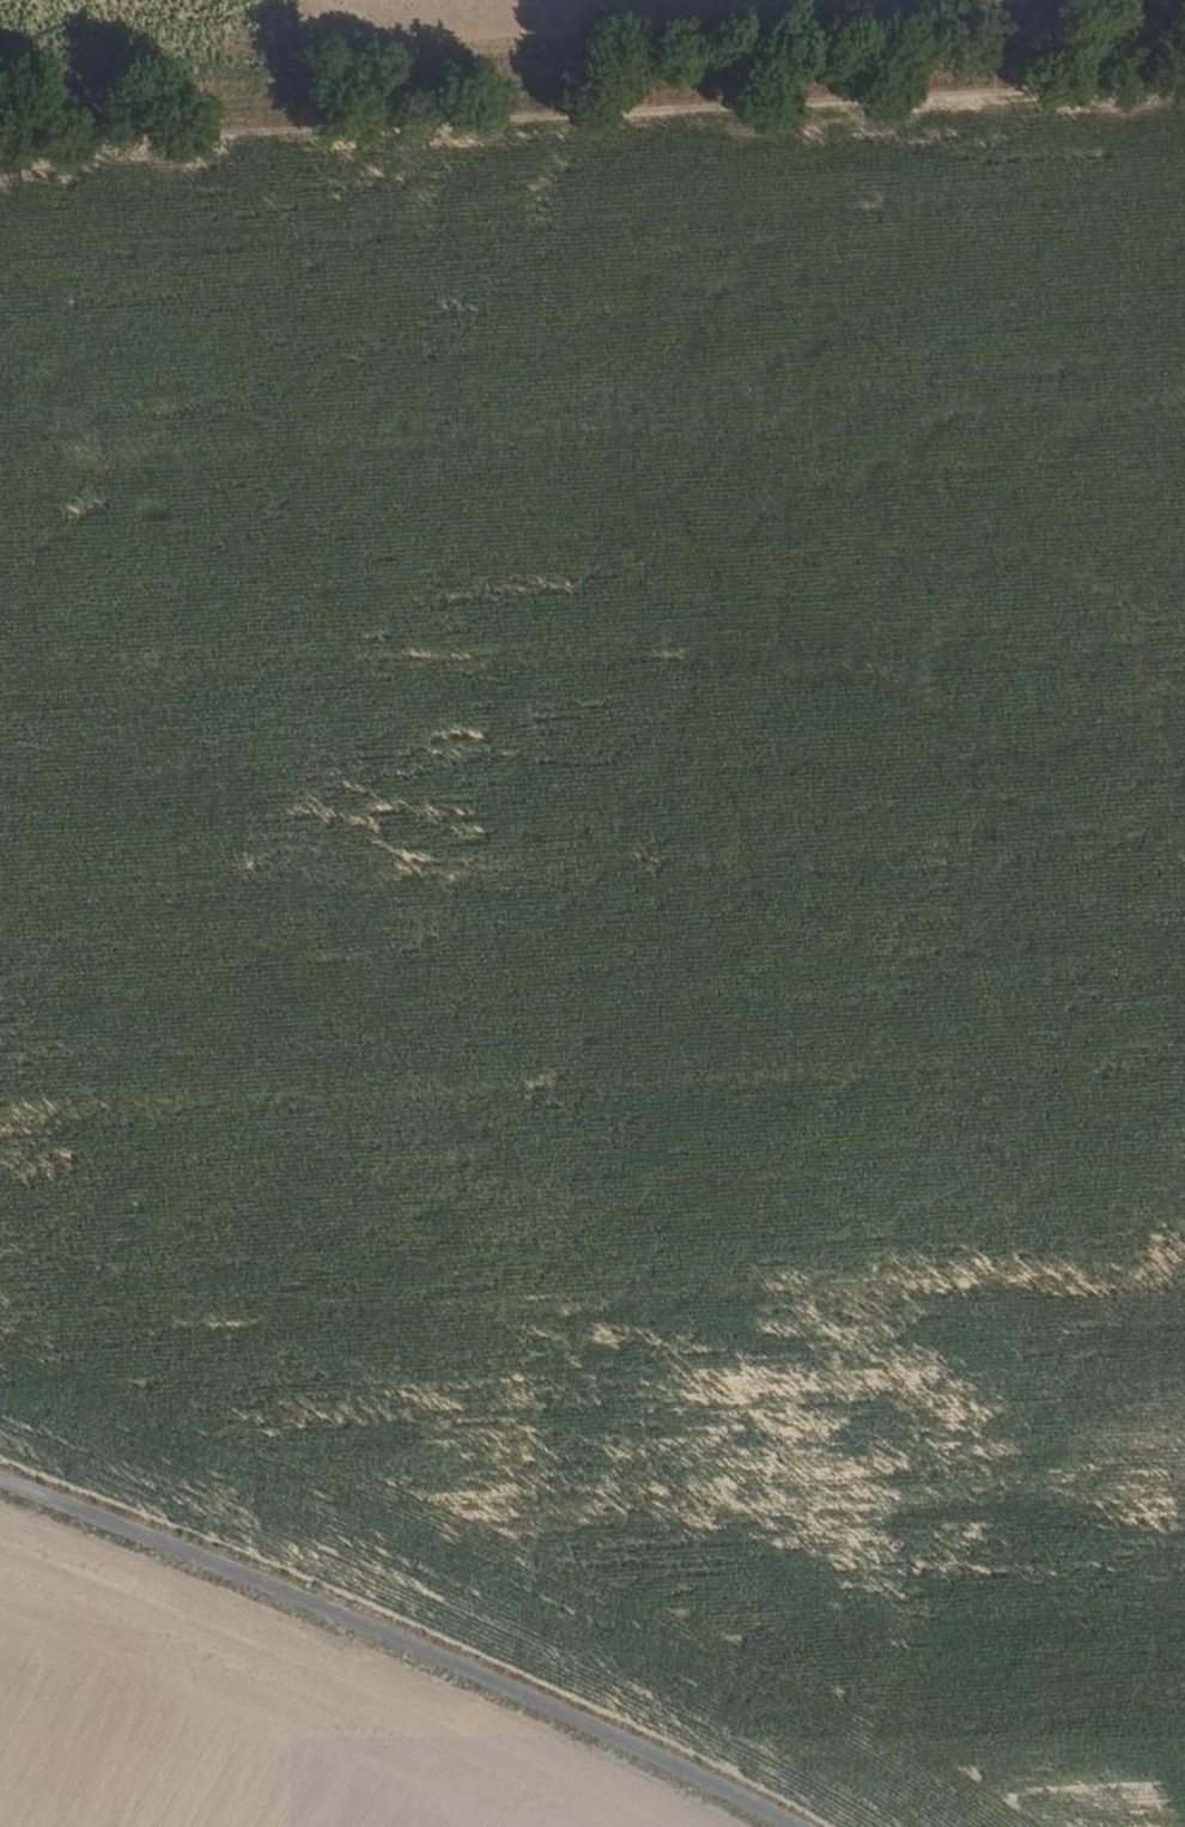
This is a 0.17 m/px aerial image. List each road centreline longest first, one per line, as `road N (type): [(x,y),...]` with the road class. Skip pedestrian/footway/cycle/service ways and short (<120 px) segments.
road 1 (track): [(0,111),(1184,51)]
road 2 (unclassified): [(0,1493),(328,1610),(754,1798),(801,1826)]

